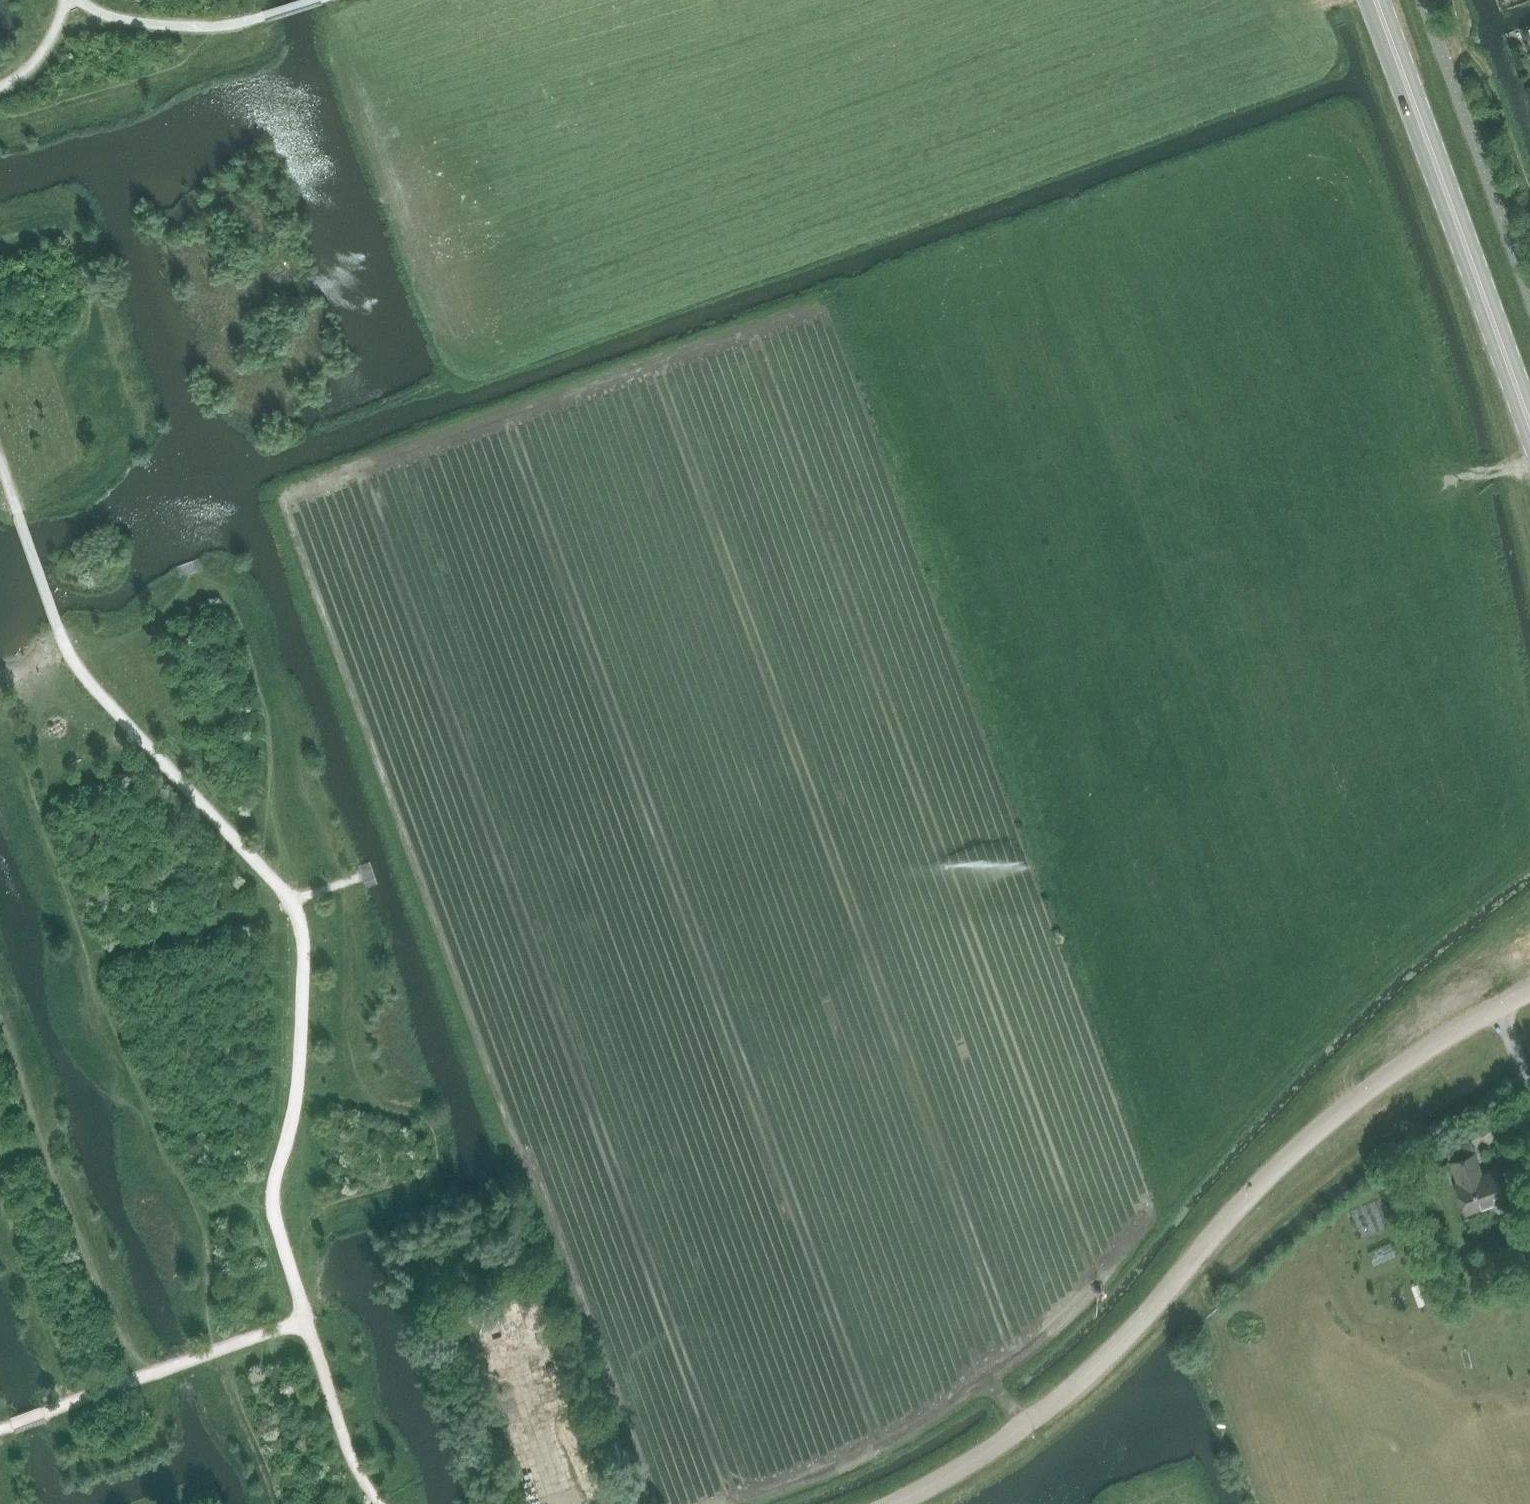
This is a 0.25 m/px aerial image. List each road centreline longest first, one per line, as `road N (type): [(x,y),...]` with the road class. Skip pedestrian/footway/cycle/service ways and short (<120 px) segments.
road 1 (unclassified): [(899,1503),(983,1457),(1053,1404),(1226,1221),(1385,1076),(1529,991)]
road 2 (tertiary): [(1529,425),(1375,0)]

